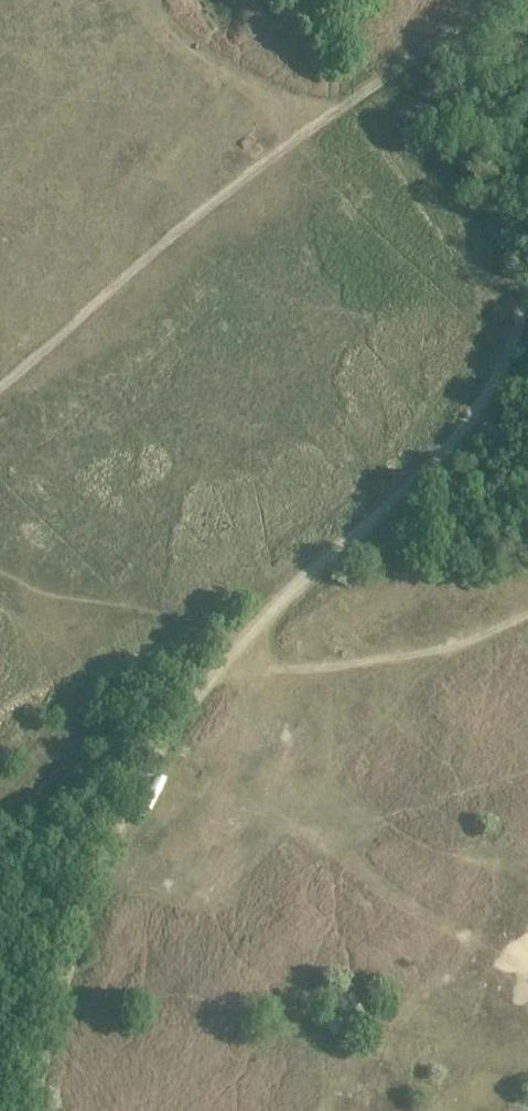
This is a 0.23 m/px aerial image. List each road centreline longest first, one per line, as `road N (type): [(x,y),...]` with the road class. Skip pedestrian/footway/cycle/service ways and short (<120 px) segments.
road 1 (track): [(0,386),(257,168),(497,0)]
road 2 (track): [(212,674),(448,448),(492,388),(527,291)]
road 3 (track): [(34,1110),(91,886),(126,804),(212,674)]

